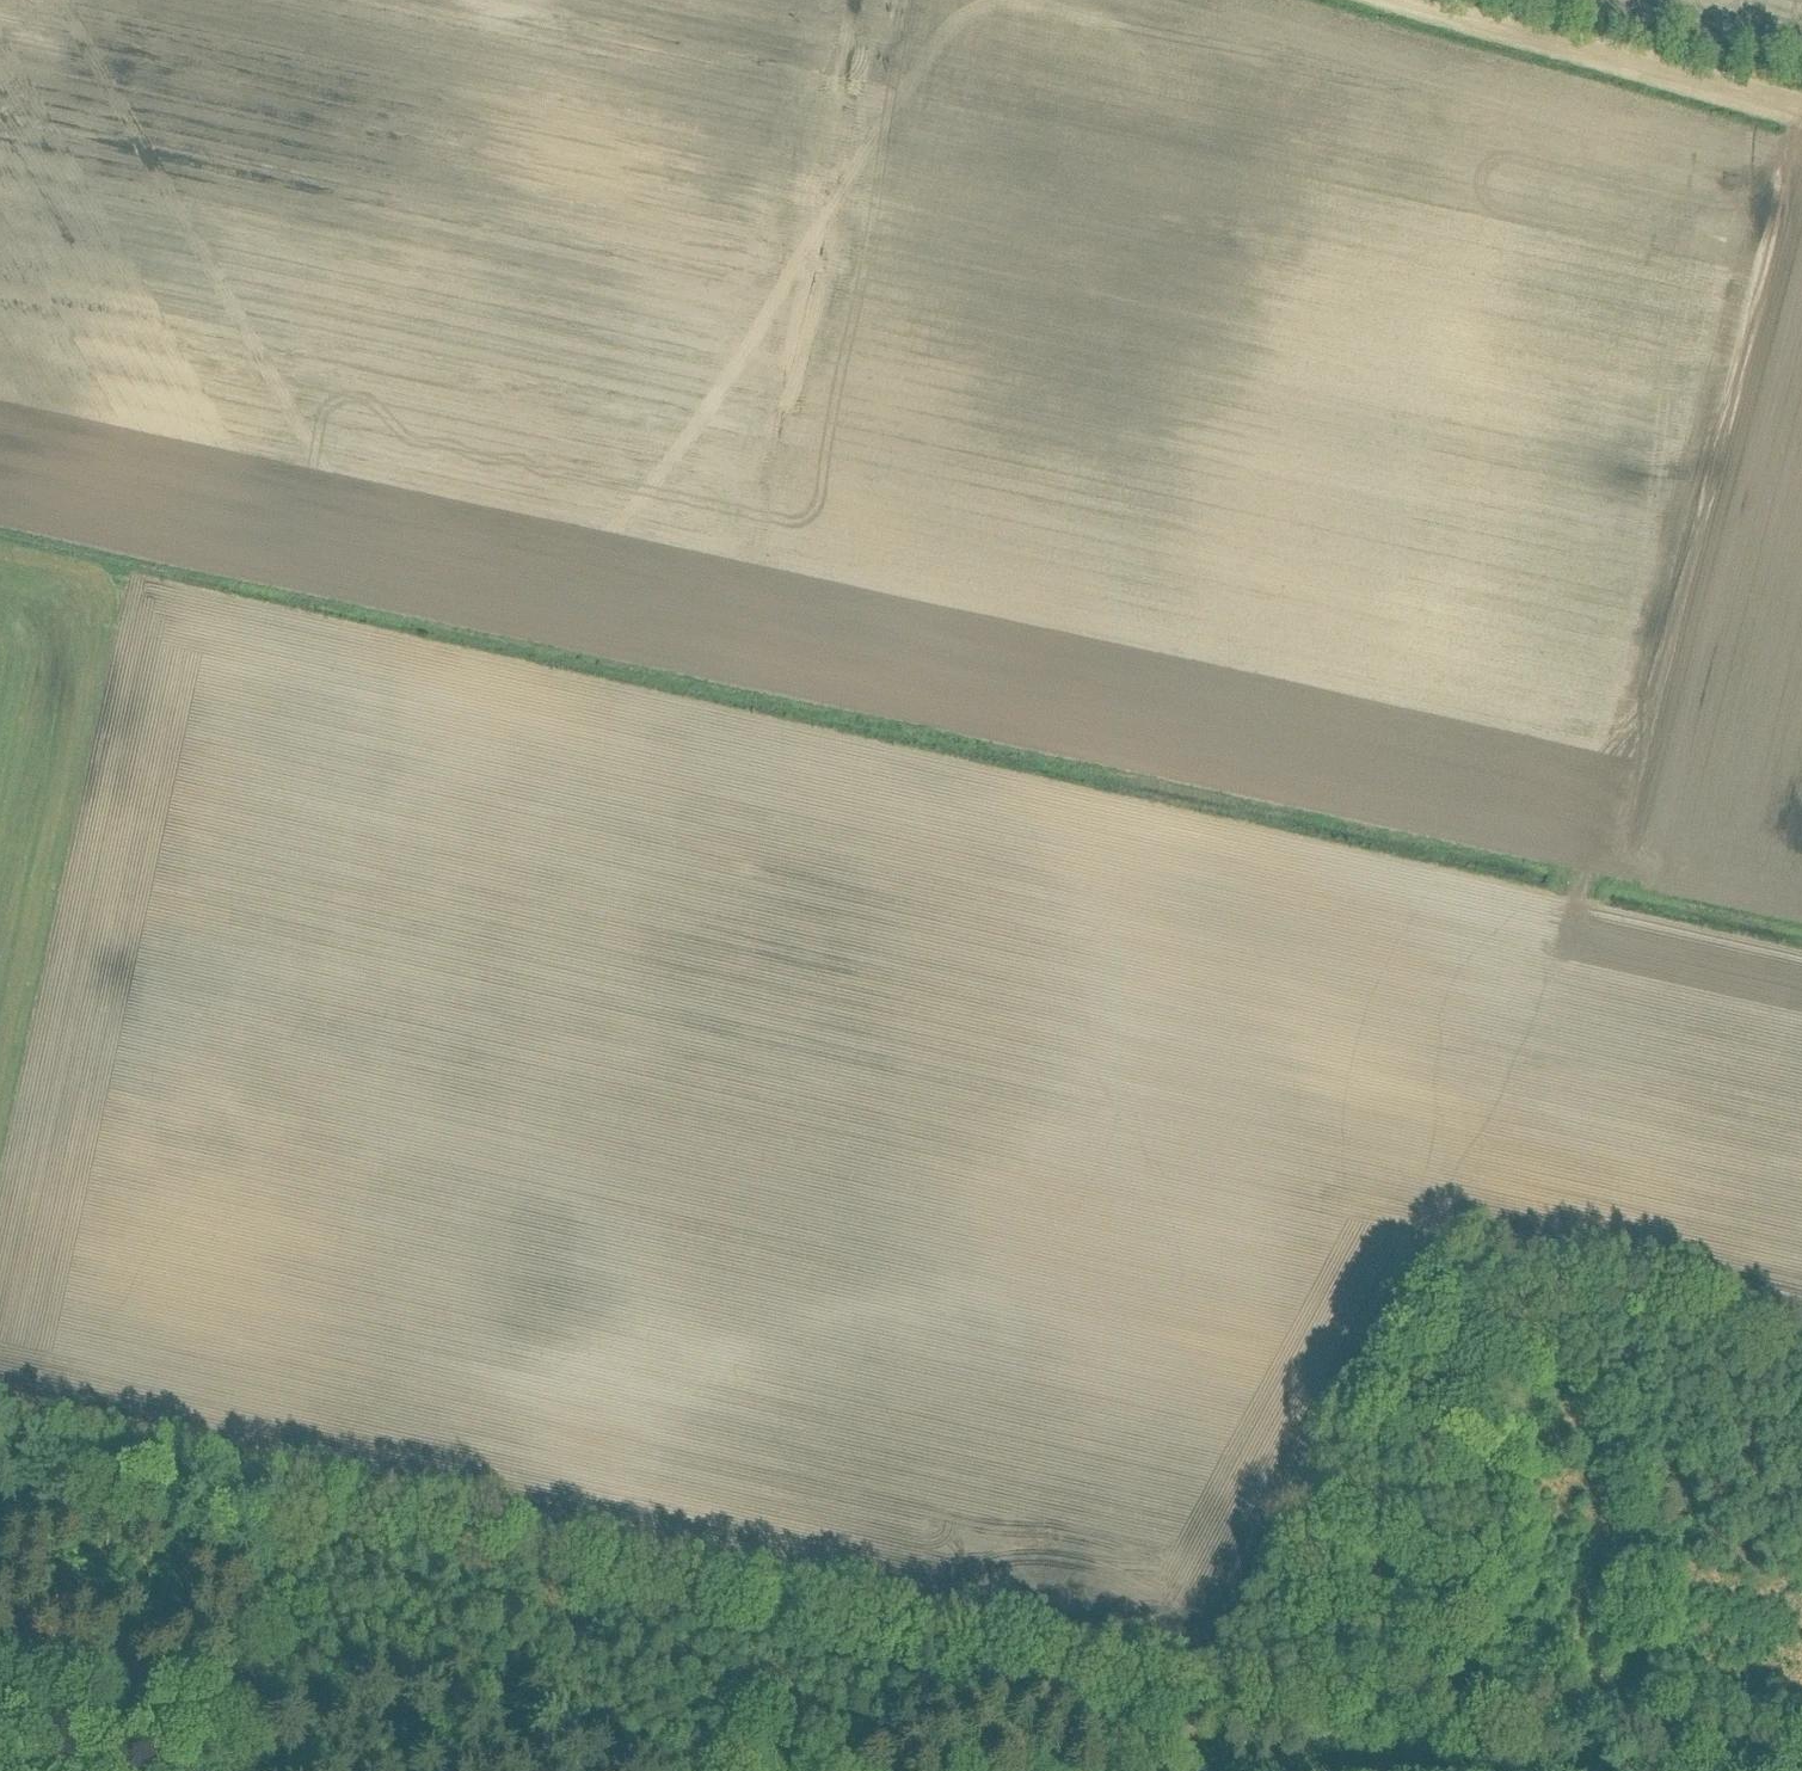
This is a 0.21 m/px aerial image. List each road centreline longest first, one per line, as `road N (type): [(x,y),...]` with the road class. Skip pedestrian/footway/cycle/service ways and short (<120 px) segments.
road 1 (track): [(0,1416),(1197,1677),(1185,1770)]
road 2 (track): [(1801,111),(1405,0)]

